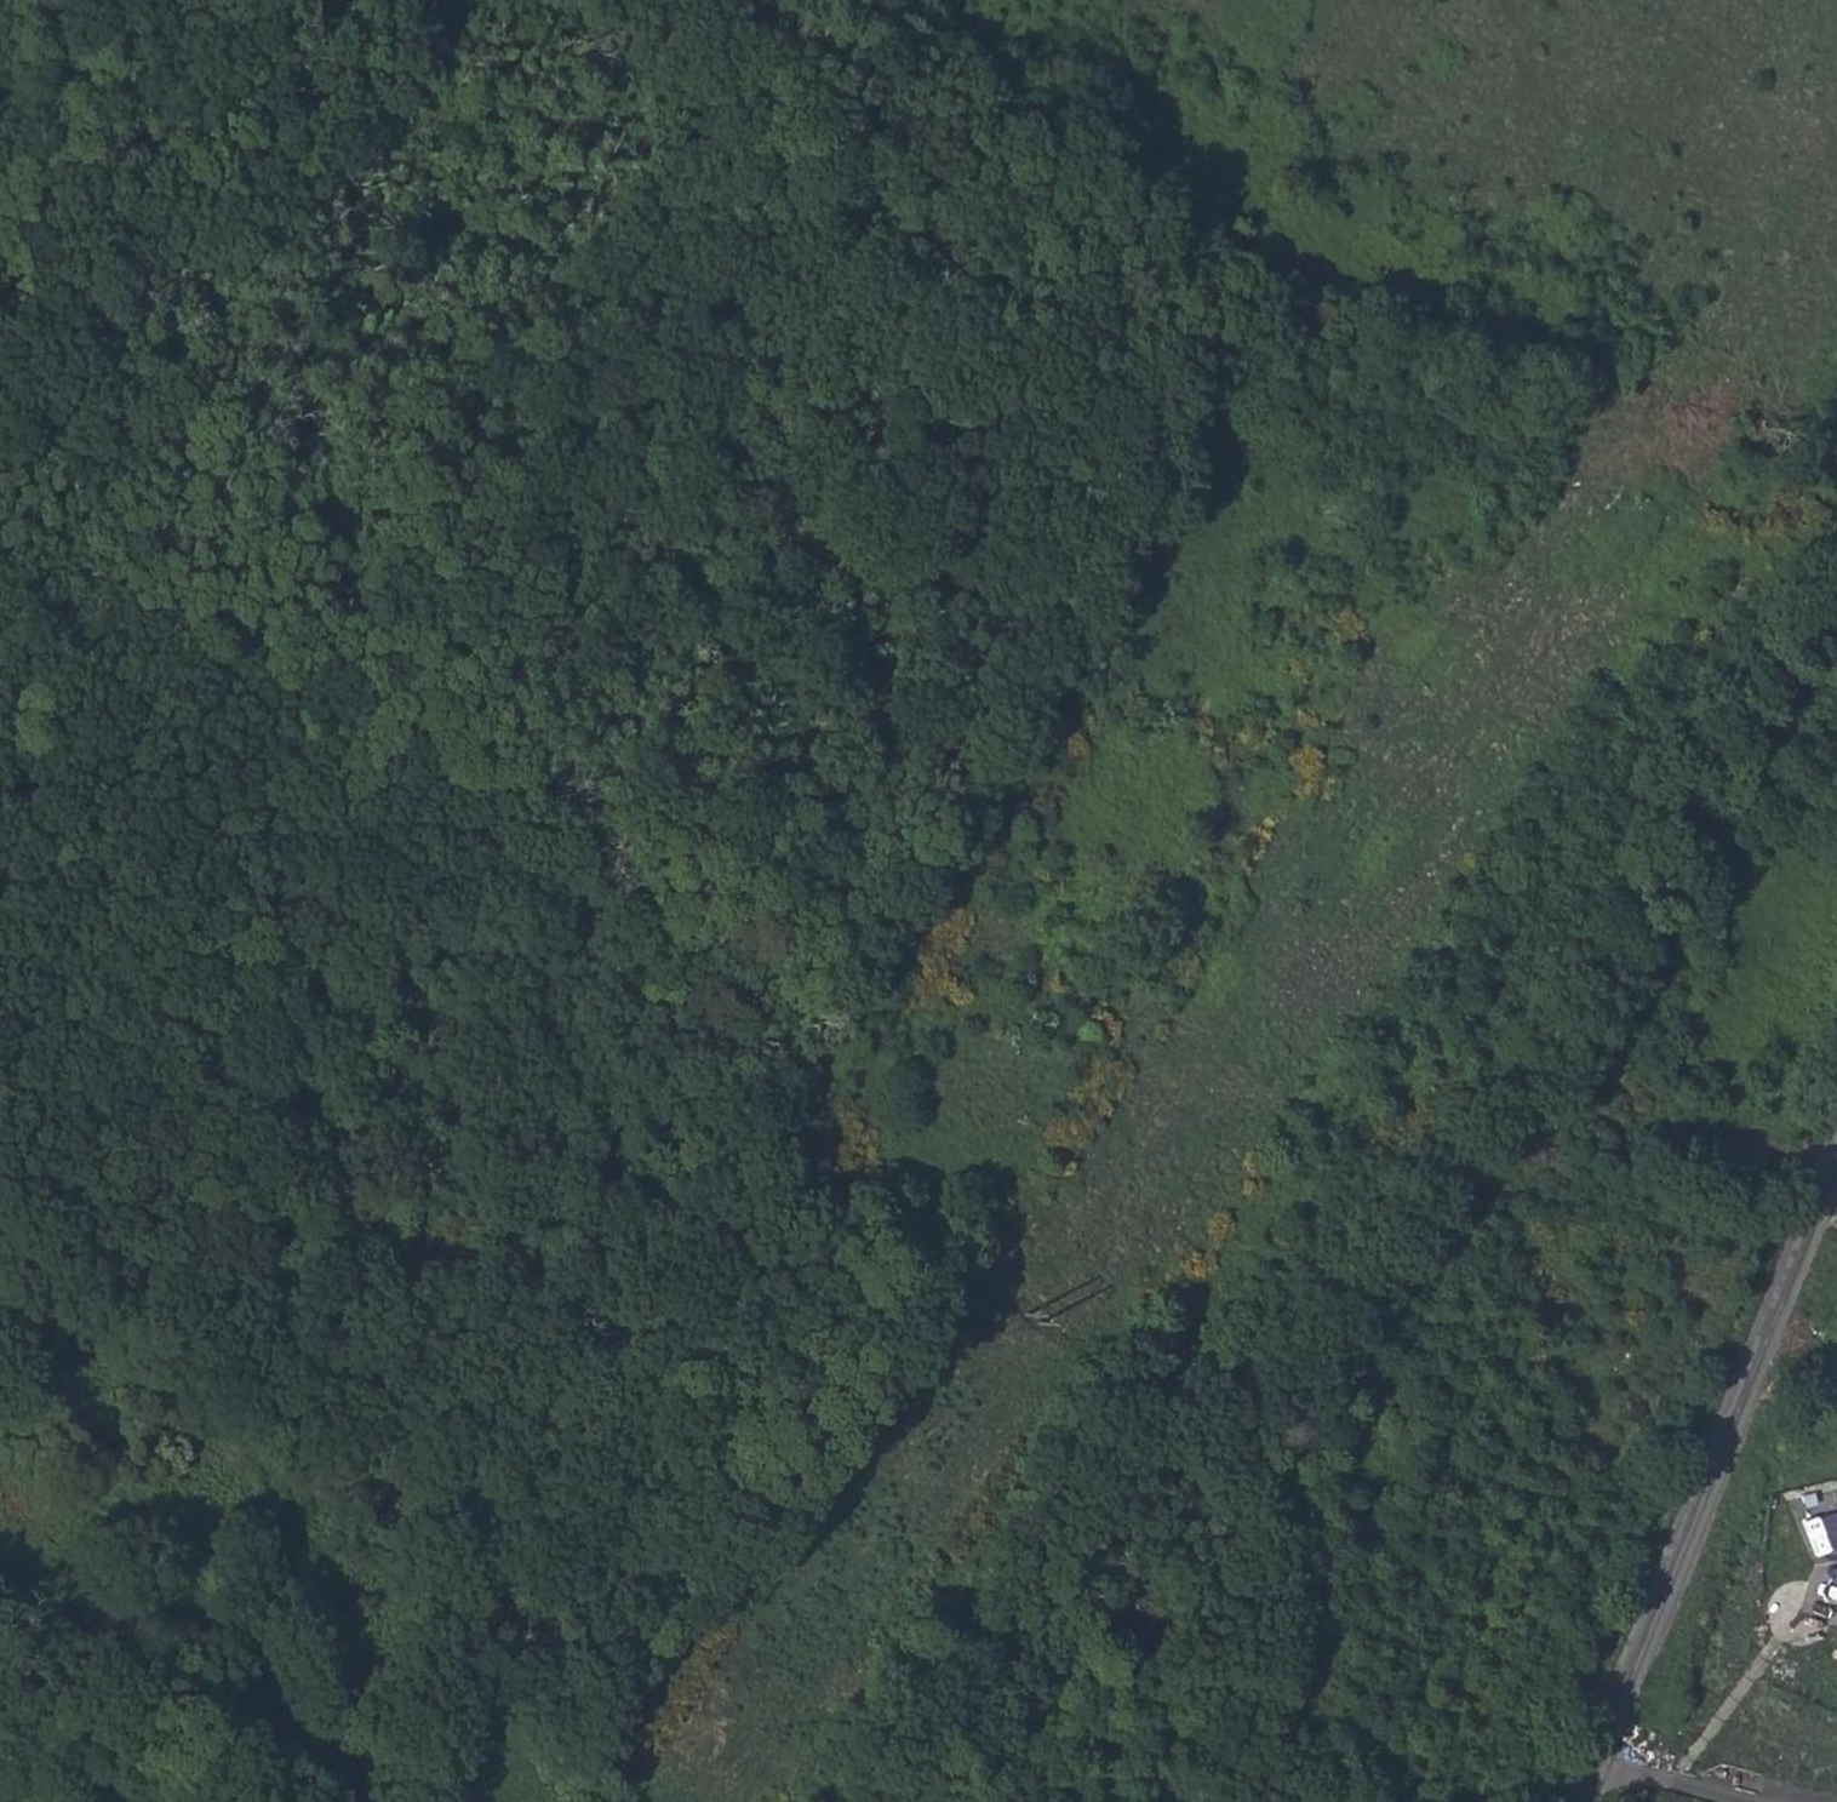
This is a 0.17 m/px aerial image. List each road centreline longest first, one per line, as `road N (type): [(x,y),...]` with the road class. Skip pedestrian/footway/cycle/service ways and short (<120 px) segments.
road 1 (unclassified): [(1572,1801),(1836,1153)]

